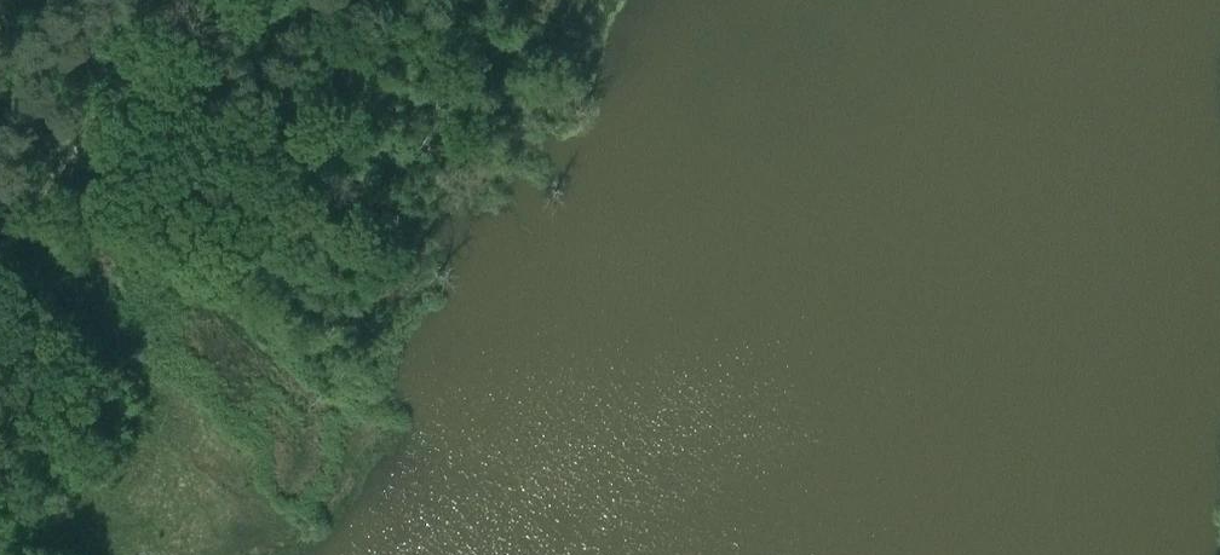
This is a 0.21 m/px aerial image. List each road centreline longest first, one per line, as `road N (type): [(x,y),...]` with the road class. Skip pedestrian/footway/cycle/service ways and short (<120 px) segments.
road 1 (track): [(0,261),(185,0)]

